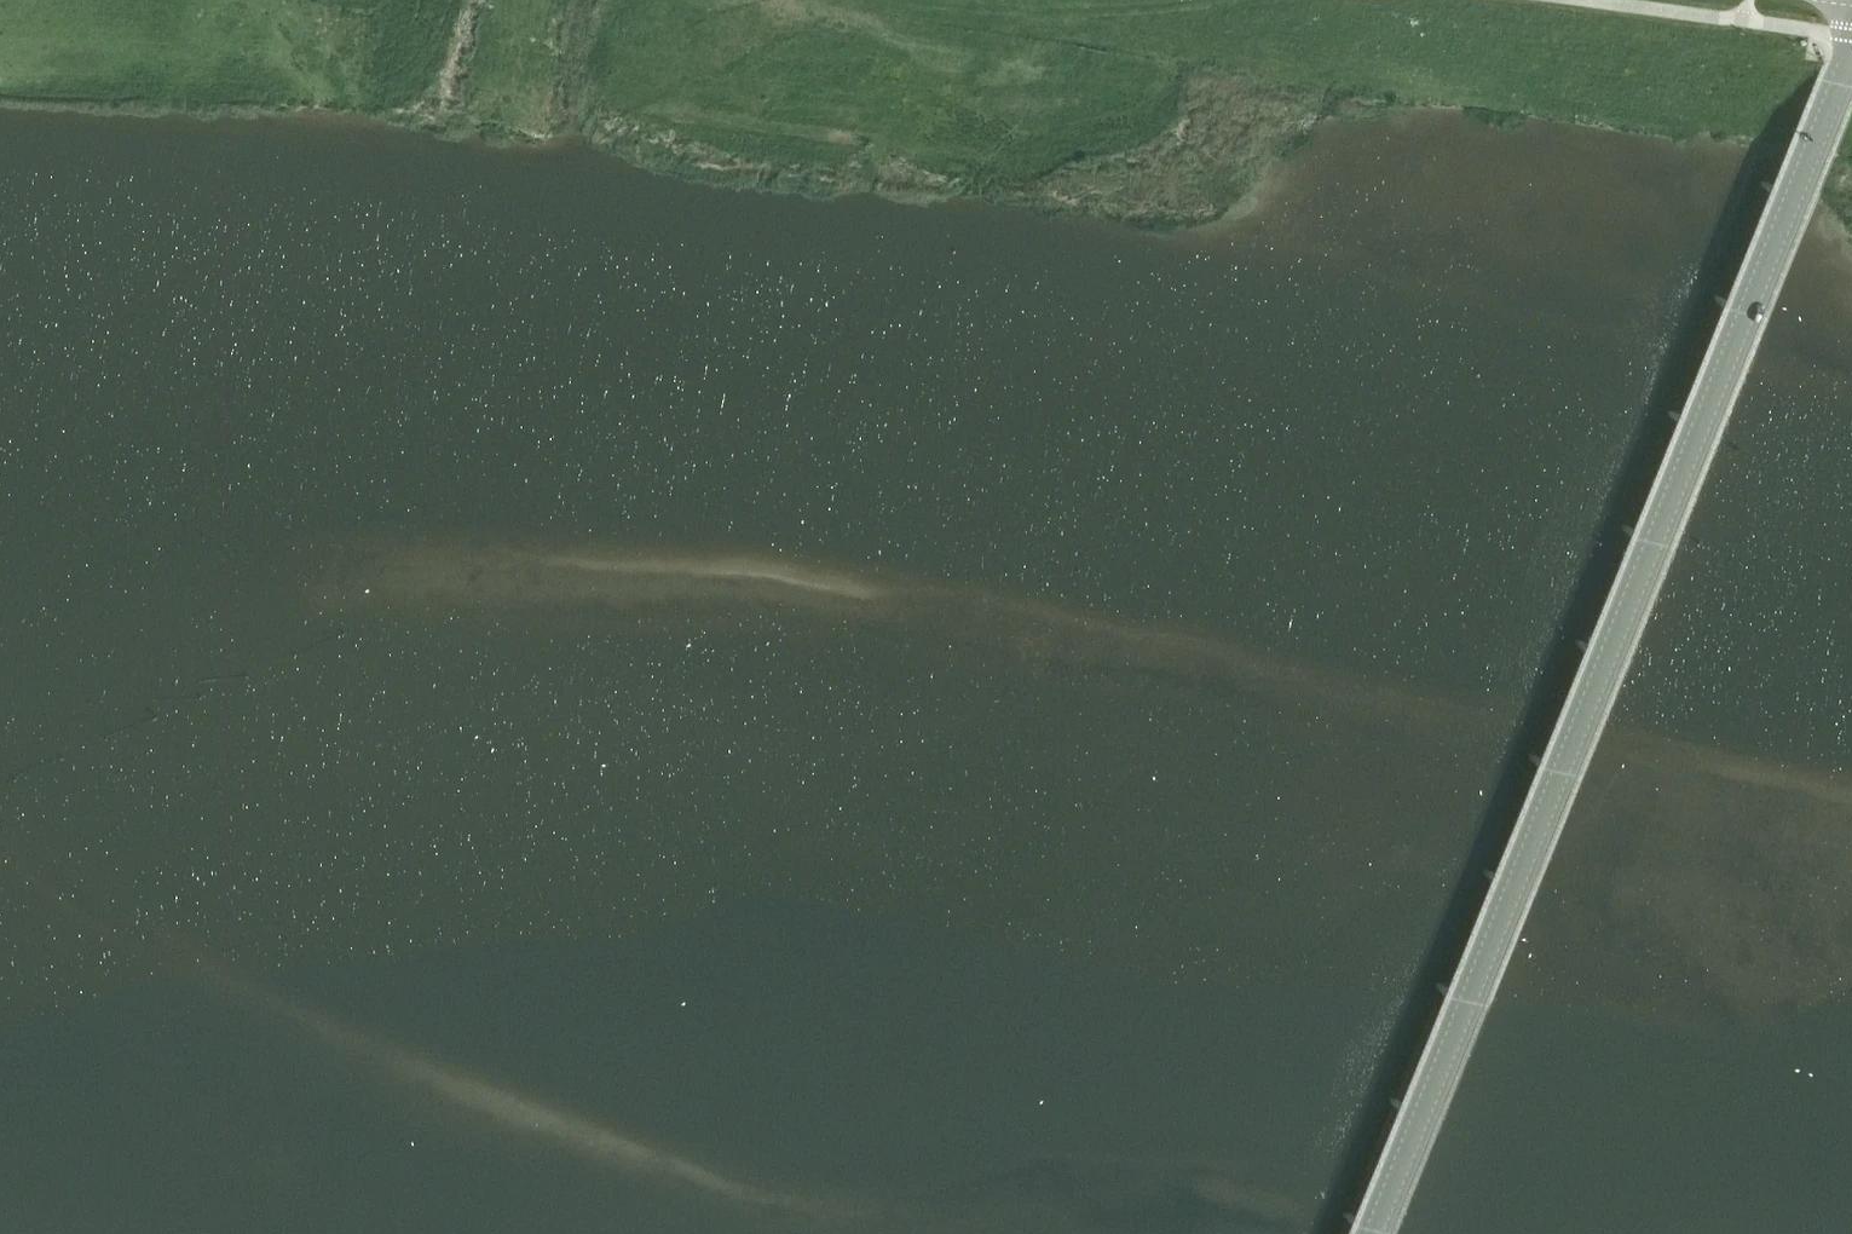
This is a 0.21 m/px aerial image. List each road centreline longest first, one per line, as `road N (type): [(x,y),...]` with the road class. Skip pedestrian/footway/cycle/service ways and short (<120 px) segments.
road 1 (tertiary): [(1364,1233),(1849,36)]

